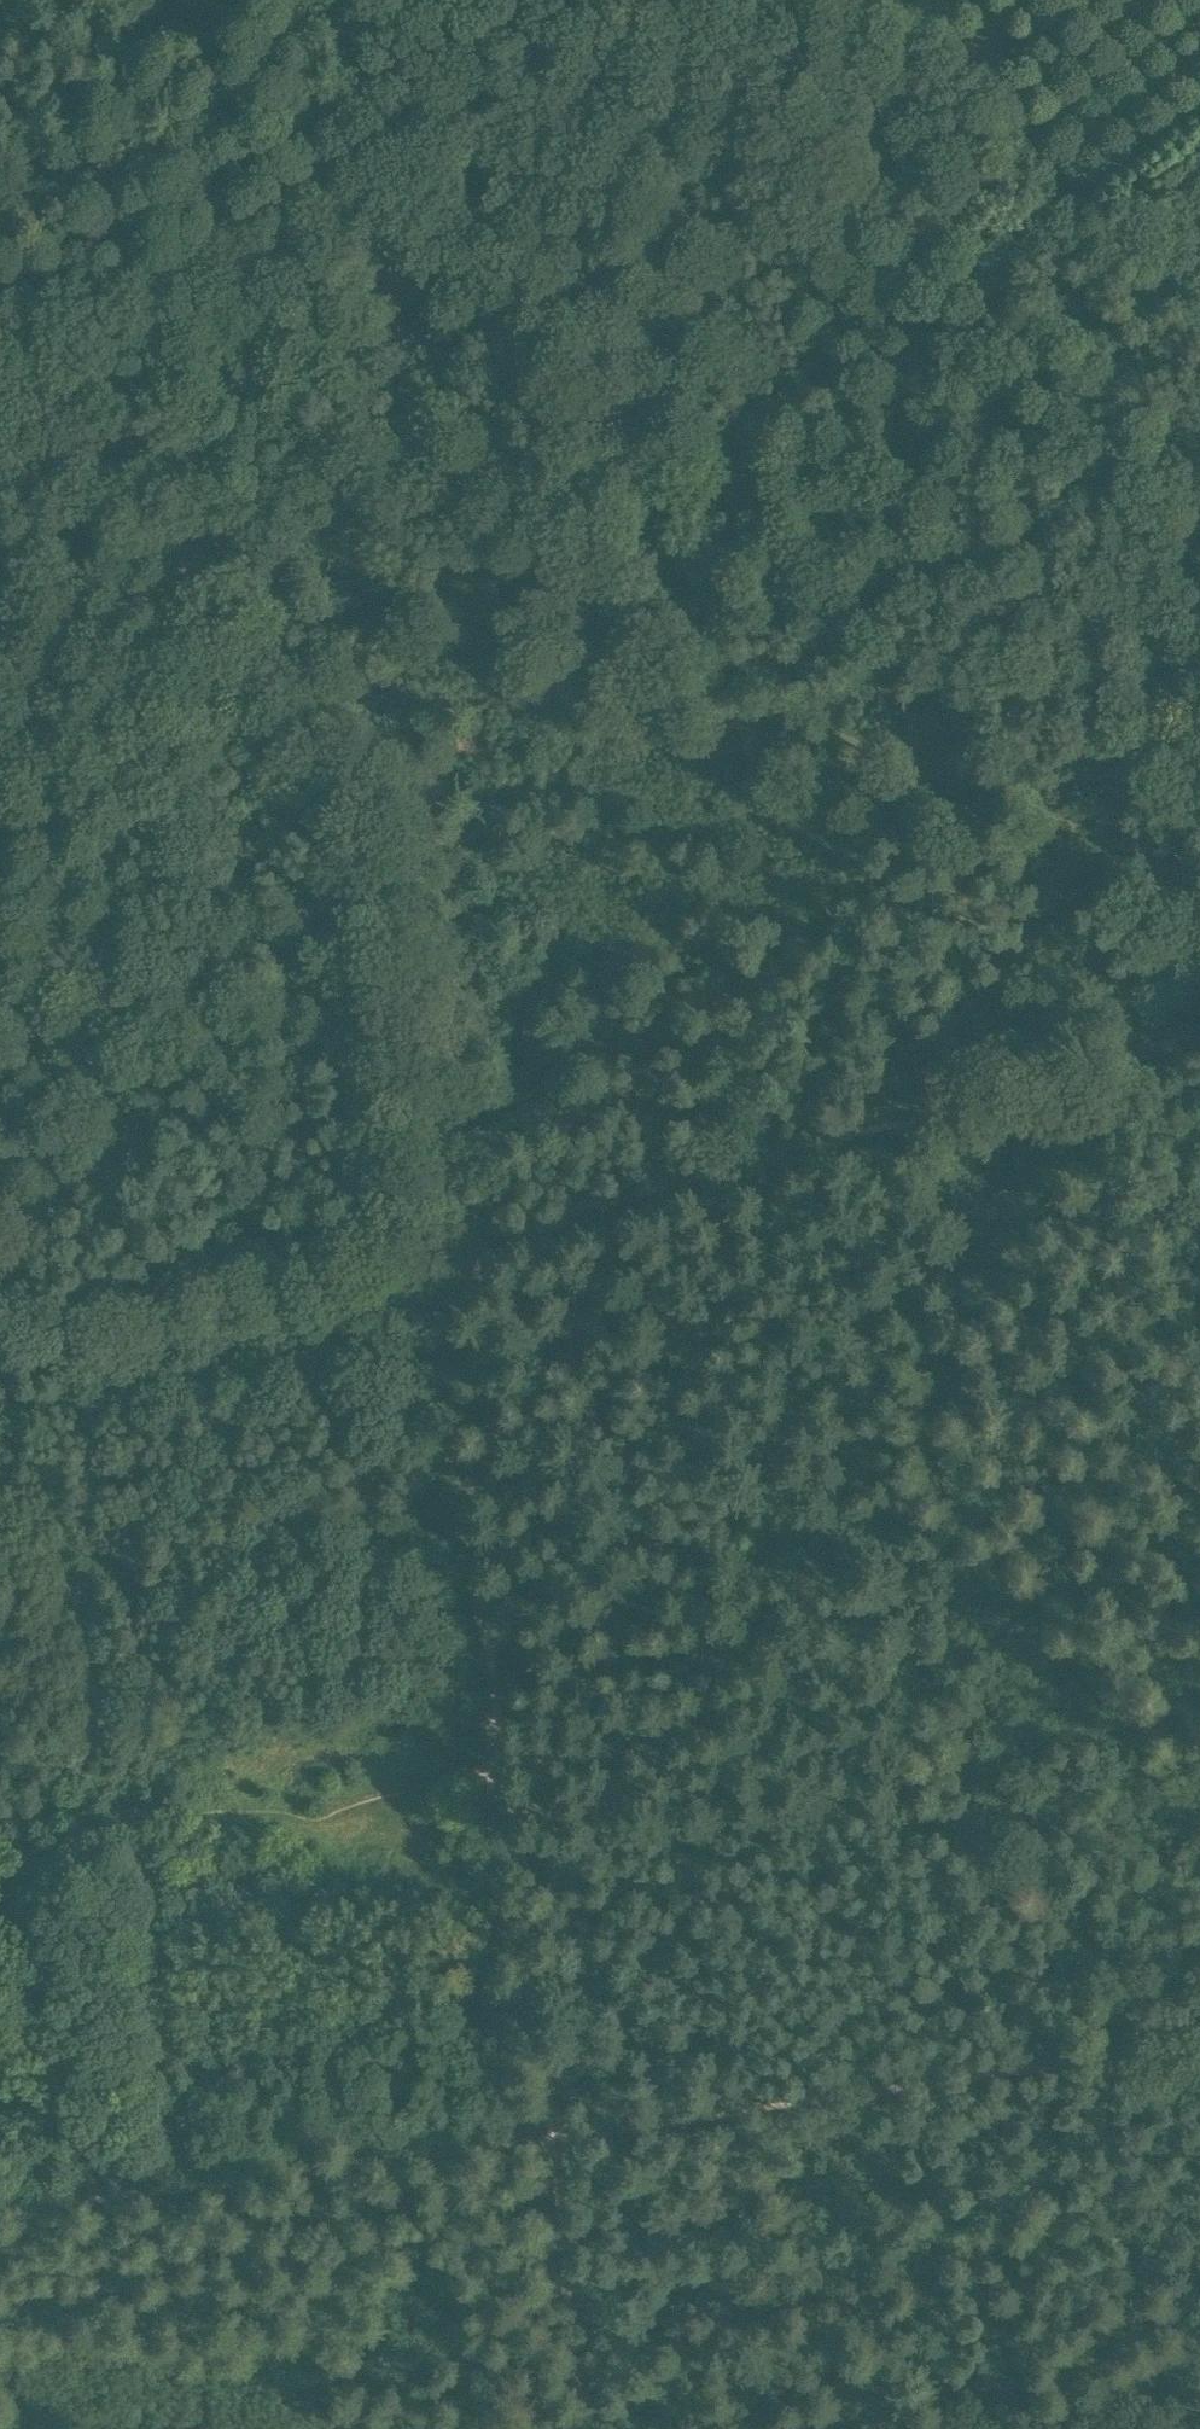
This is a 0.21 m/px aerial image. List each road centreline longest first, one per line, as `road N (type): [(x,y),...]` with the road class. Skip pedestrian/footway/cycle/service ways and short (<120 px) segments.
road 1 (tertiary): [(0,433),(200,344),(320,264),(668,0)]

